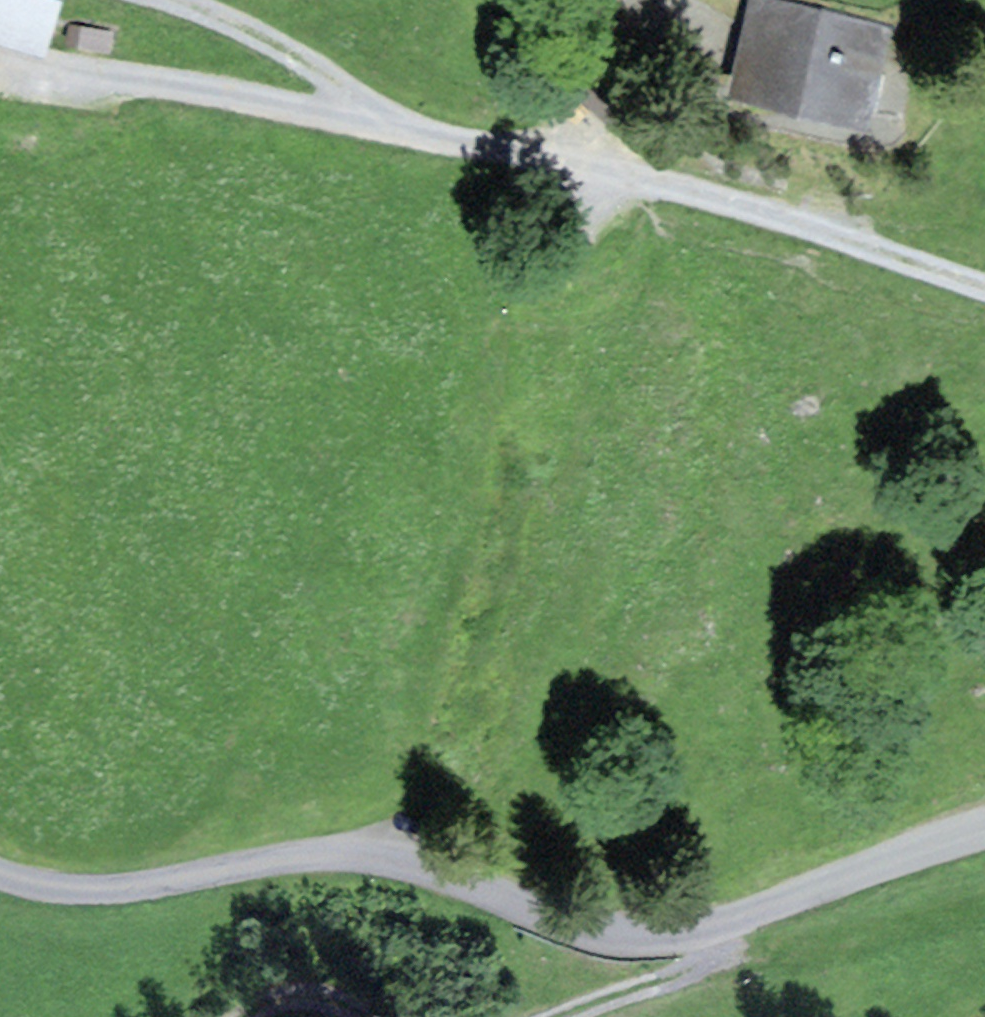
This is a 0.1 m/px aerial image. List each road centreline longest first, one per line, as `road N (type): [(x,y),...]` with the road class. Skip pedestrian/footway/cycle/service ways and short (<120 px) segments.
road 1 (unclassified): [(984,829),(710,932),(647,937),(587,926),(402,856),(317,855),(63,889),(0,874)]
road 2 (track): [(674,184),(177,88),(56,84),(0,67)]
road 3 (track): [(674,184),(984,290)]
road 4 (track): [(409,131),(262,36),(176,0)]
road 5 (track): [(710,932),(702,962),(555,1016)]
road 6 (track): [(361,1016),(328,996),(269,1002),(248,1016)]

